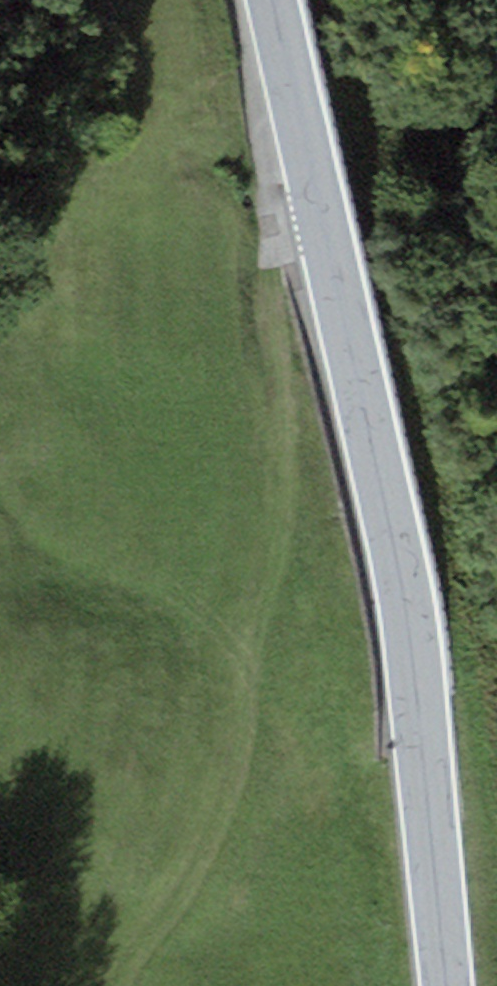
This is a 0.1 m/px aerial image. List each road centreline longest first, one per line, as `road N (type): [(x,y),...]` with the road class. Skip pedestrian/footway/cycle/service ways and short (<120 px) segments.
road 1 (tertiary): [(273,0),(416,649),(449,985)]
road 2 (track): [(110,985),(226,831),(288,470),(268,246),(277,228),(318,209)]

